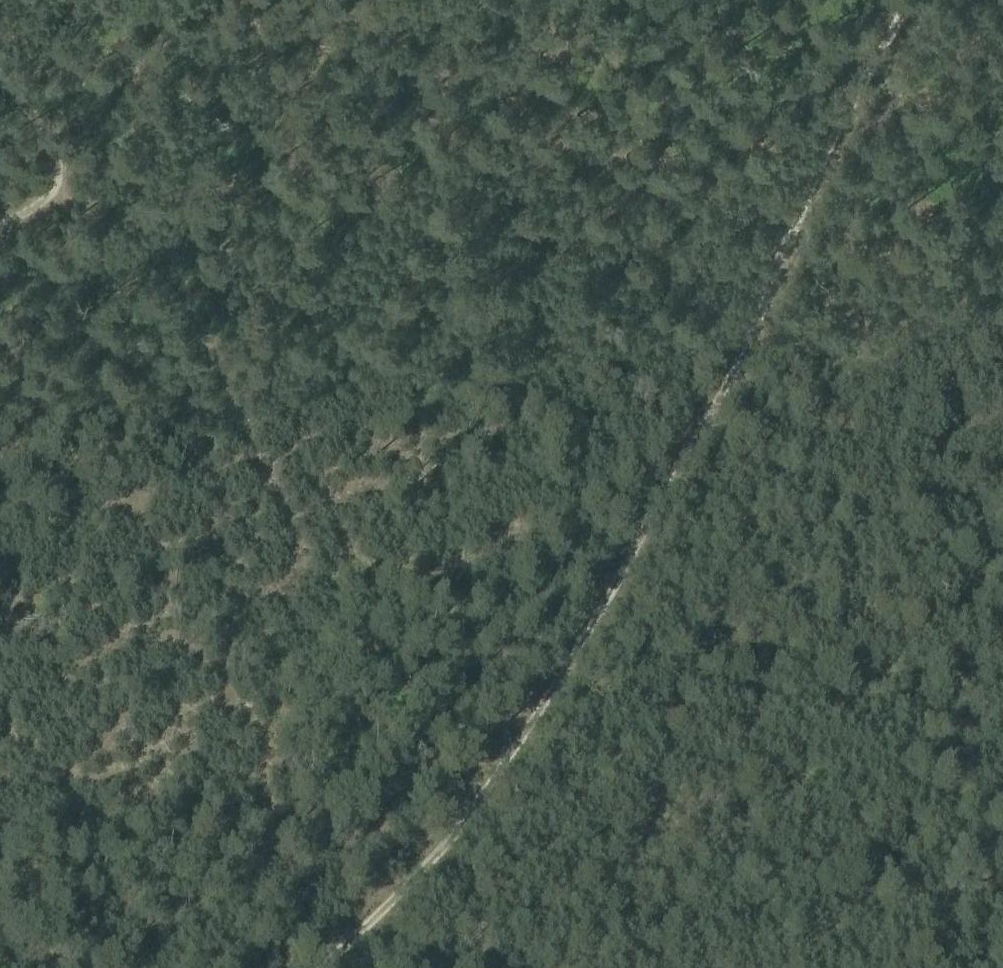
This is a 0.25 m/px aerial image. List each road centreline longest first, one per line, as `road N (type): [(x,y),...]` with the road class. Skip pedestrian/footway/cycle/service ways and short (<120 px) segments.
road 1 (track): [(320,967),(496,775),(717,404),(837,126),(907,0)]
road 2 (track): [(0,77),(54,153),(43,194),(0,228)]

